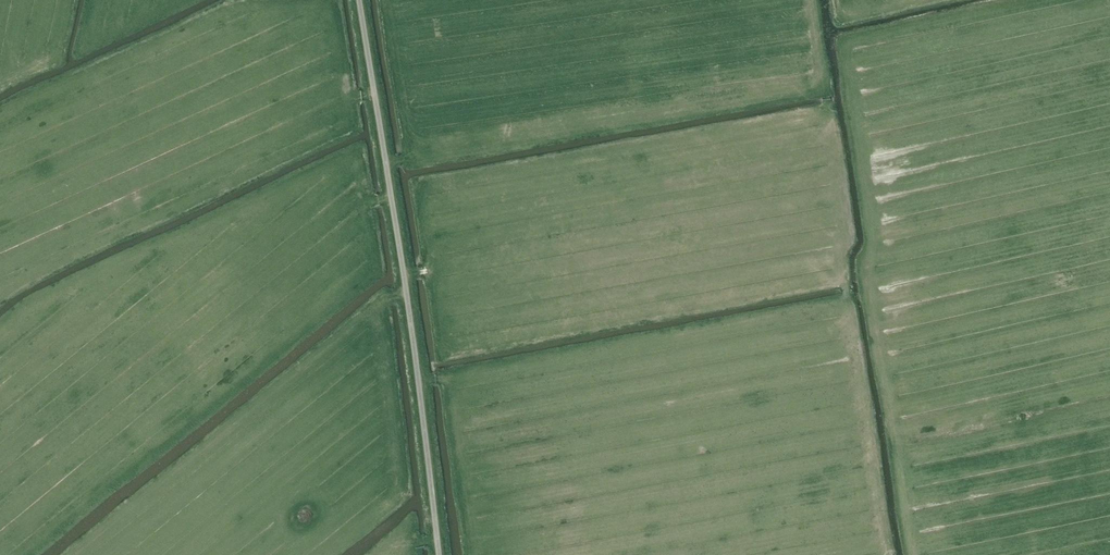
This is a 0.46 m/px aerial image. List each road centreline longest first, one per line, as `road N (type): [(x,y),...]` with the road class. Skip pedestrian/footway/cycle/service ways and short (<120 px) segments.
road 1 (unclassified): [(439,554),(358,0)]

